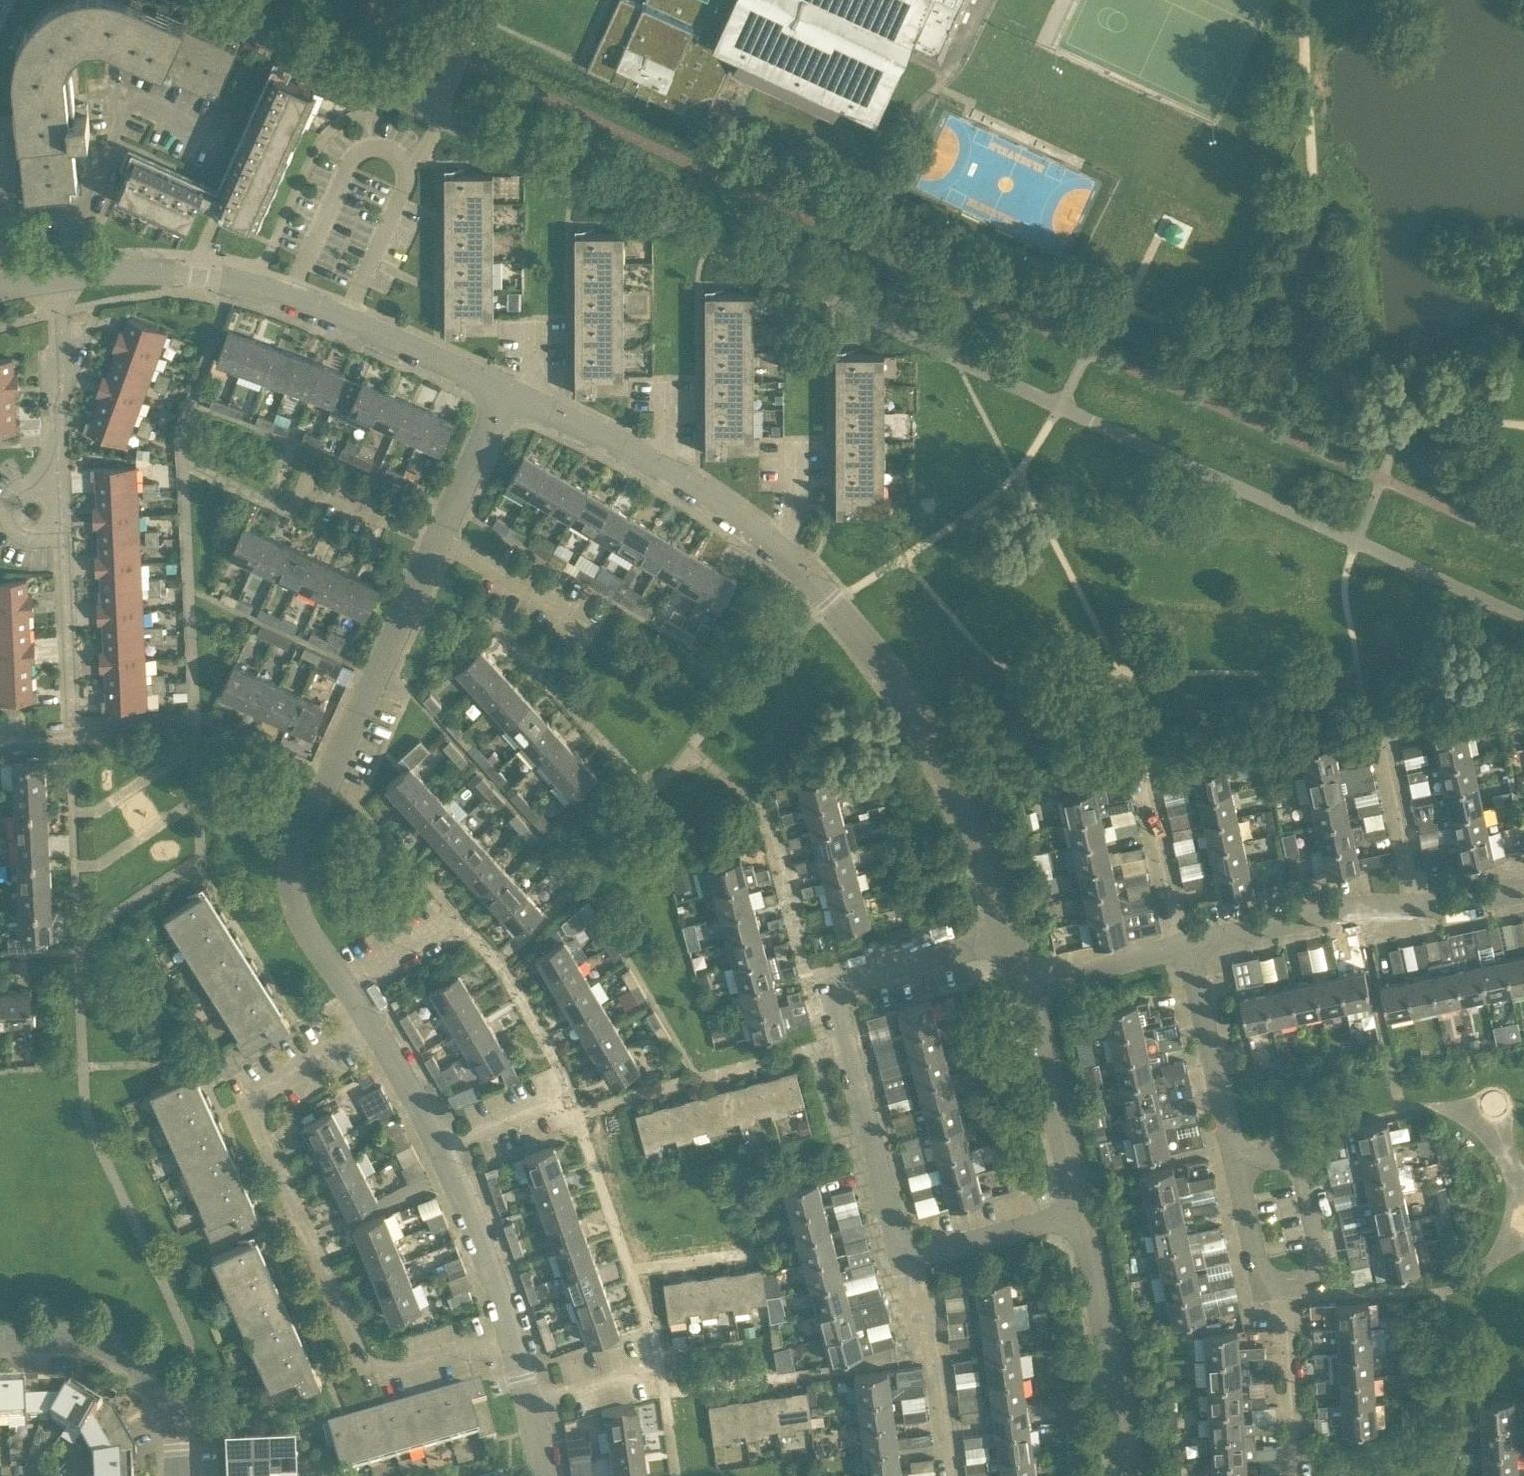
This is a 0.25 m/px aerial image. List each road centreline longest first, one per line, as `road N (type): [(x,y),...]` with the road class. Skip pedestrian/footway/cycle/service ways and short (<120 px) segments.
road 1 (residential): [(1011,937),(957,790),(918,711),(805,573),(699,492),(501,393)]
road 2 (residential): [(367,1021),(298,910),(293,857),(501,393)]
road 3 (residential): [(510,1337),(400,1369),(370,1366),(241,1095),(367,1021)]
road 4 (residential): [(501,393),(257,287),(140,271),(53,276)]
road 5 (residential): [(1011,937),(830,984),(899,1256)]
road 6 (residential): [(510,1337),(439,1141),(367,1021)]
road 7 (residential): [(180,1475),(171,1411),(142,1366),(112,1345),(82,1338),(0,1340)]
road 8 (residential): [(1126,1475),(1080,1212)]
road 9 (residential): [(1185,944),(1357,908),(1420,907)]
road 10 (residential): [(1080,1212),(1025,987)]
road 11 (residential): [(1281,1283),(1322,1275),(1294,1152),(1235,1165)]
road 12 (residential): [(1235,1165),(1185,944)]
road 13 (residential): [(951,1475),(934,1353),(899,1256)]
road 14 (residential): [(1299,1475),(1281,1283)]
road 15 (residential): [(64,532),(75,722)]
road 16 (residential): [(53,276),(61,464)]
road 17 (residential): [(899,1256),(1080,1212)]
road 18 (residential): [(1420,907),(1381,736)]
road 19 (residential): [(1025,987),(1185,944)]
road 20 (residential): [(1281,1283),(1263,1287),(1235,1165)]
road 21 (residential): [(543,1475),(510,1337)]
road 22 (residential): [(61,464),(22,491),(10,515),(29,534),(64,532)]

